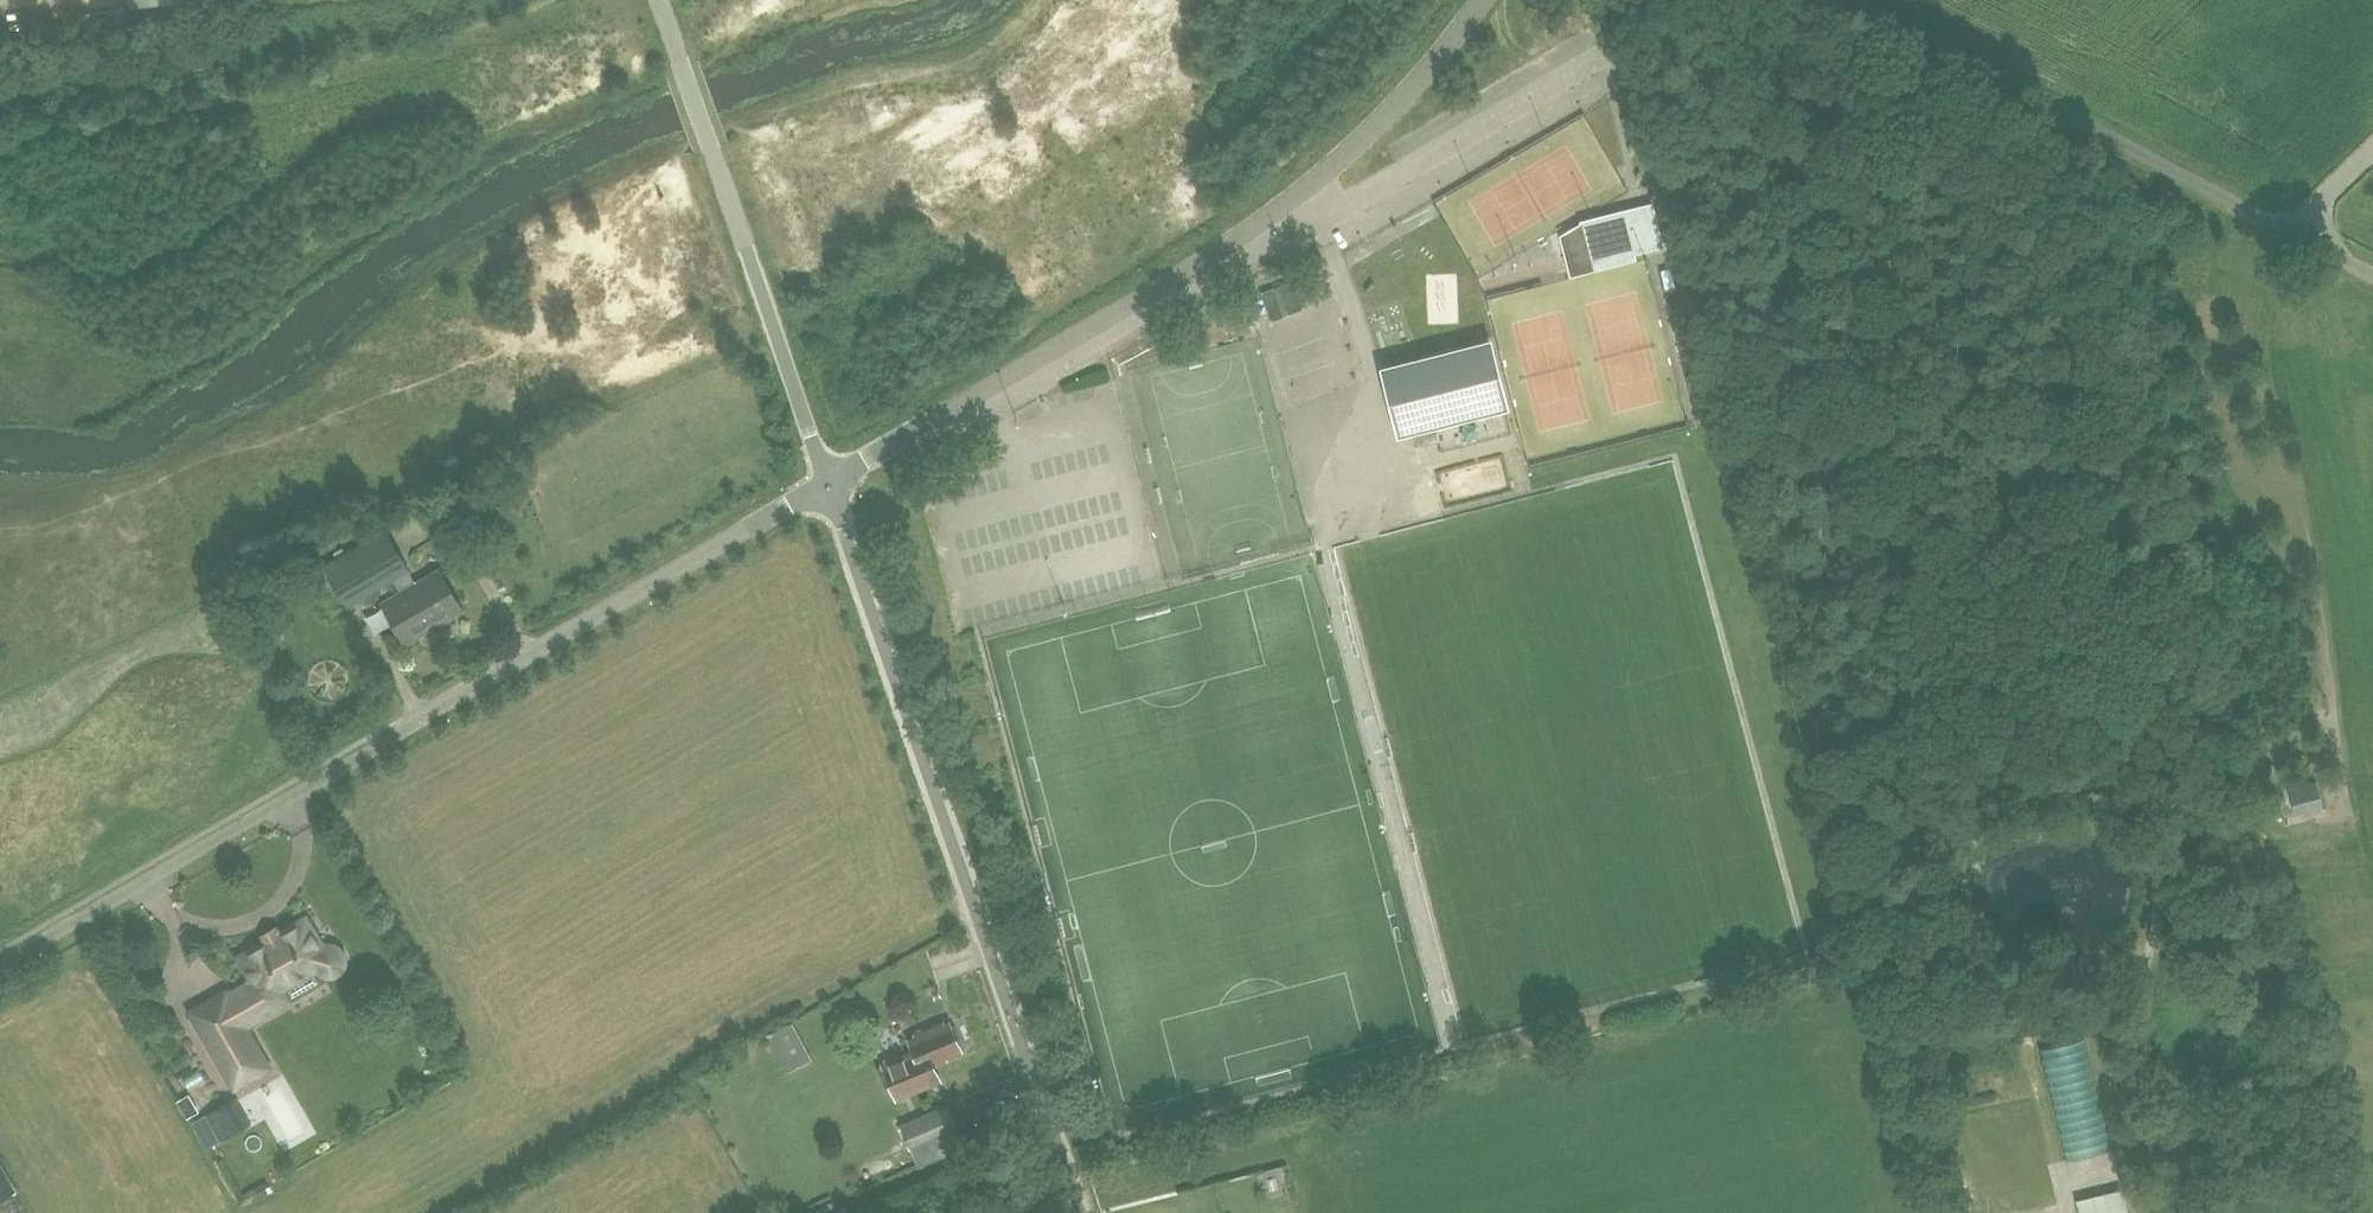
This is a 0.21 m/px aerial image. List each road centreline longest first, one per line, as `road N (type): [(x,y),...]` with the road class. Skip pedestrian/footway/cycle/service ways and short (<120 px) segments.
road 1 (unclassified): [(0,965),(828,479)]
road 2 (unclassified): [(828,479),(1088,328),(1320,180),(1387,117),(1481,0)]
road 3 (unclassified): [(1074,1212),(828,479)]
road 4 (unclassified): [(2372,278),(1839,0)]
road 5 (unclassified): [(828,479),(712,150)]

